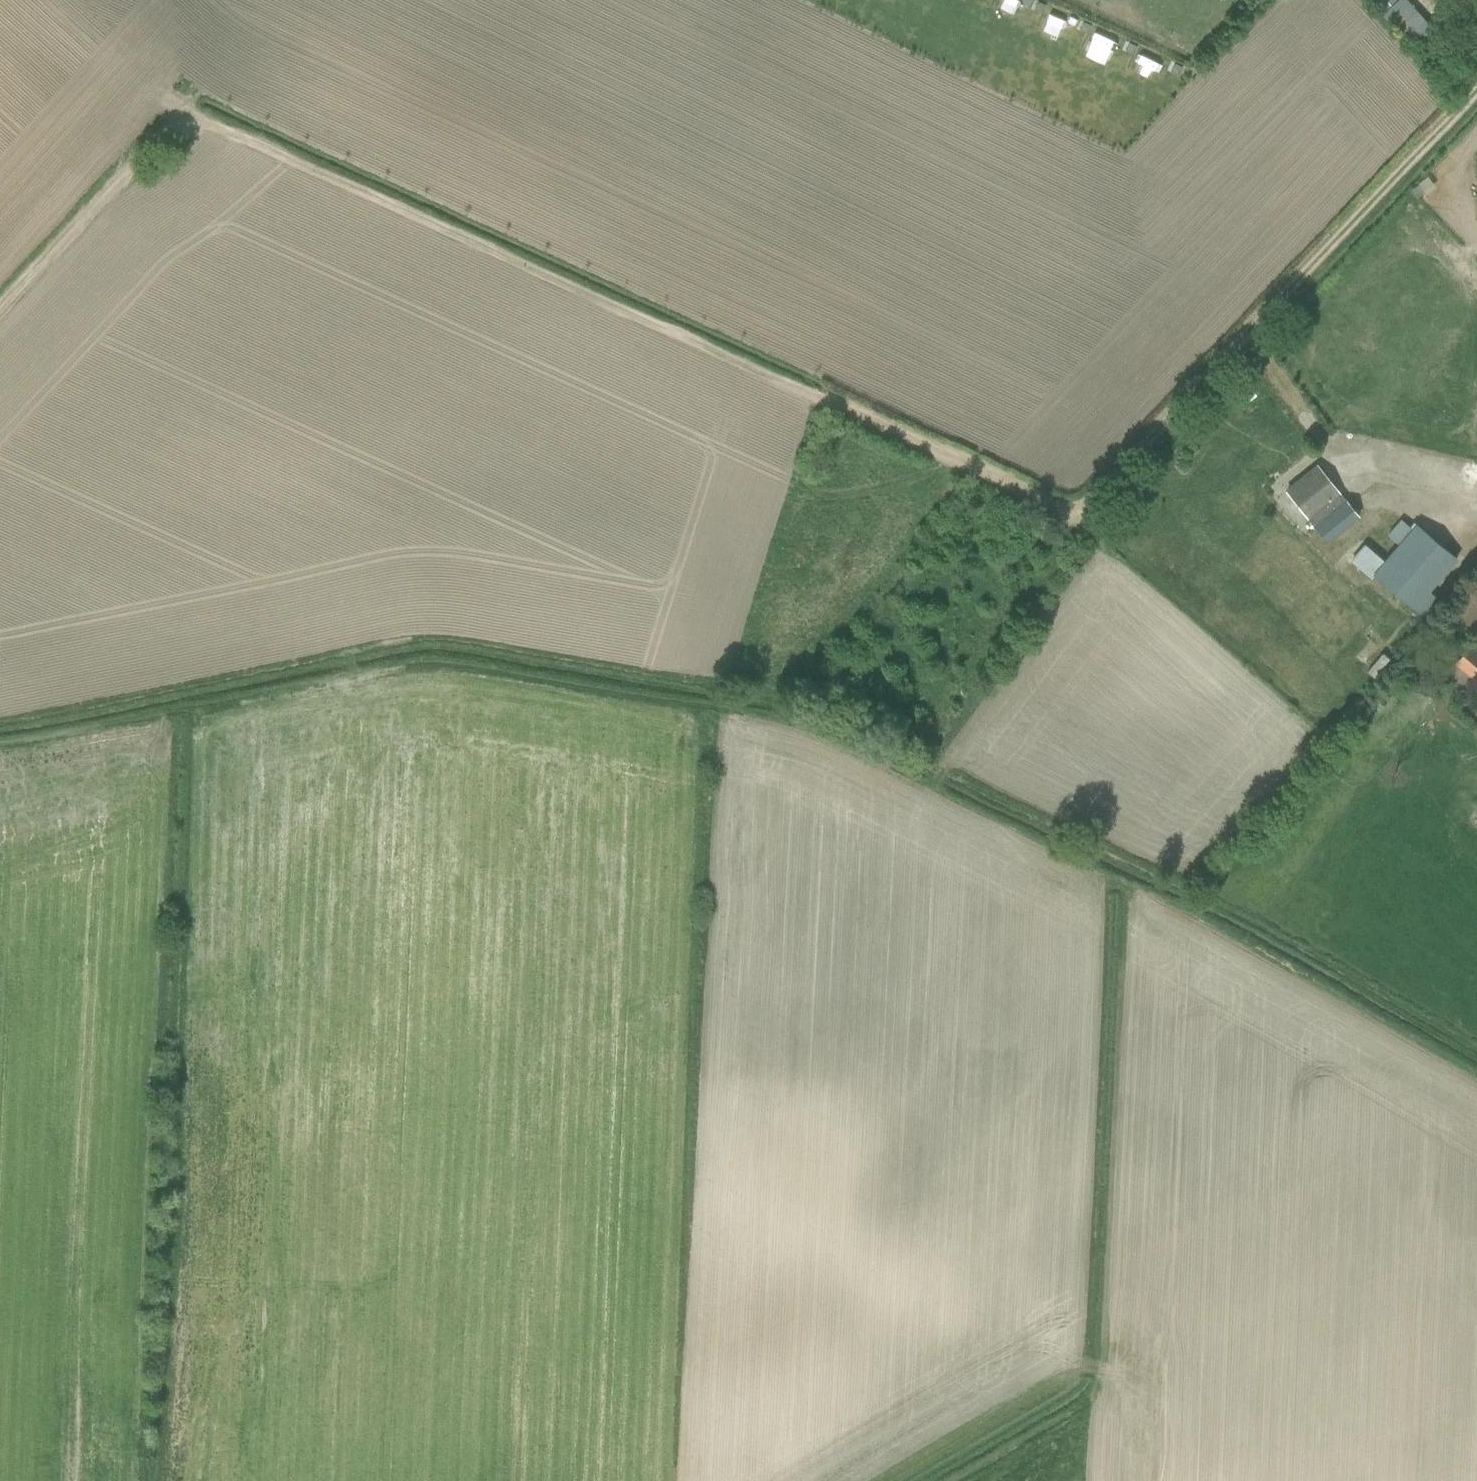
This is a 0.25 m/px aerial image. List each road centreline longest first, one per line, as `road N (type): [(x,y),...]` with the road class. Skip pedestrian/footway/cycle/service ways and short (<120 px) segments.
road 1 (track): [(1476,87),(1099,492),(1063,511),(193,108),(0,312)]

